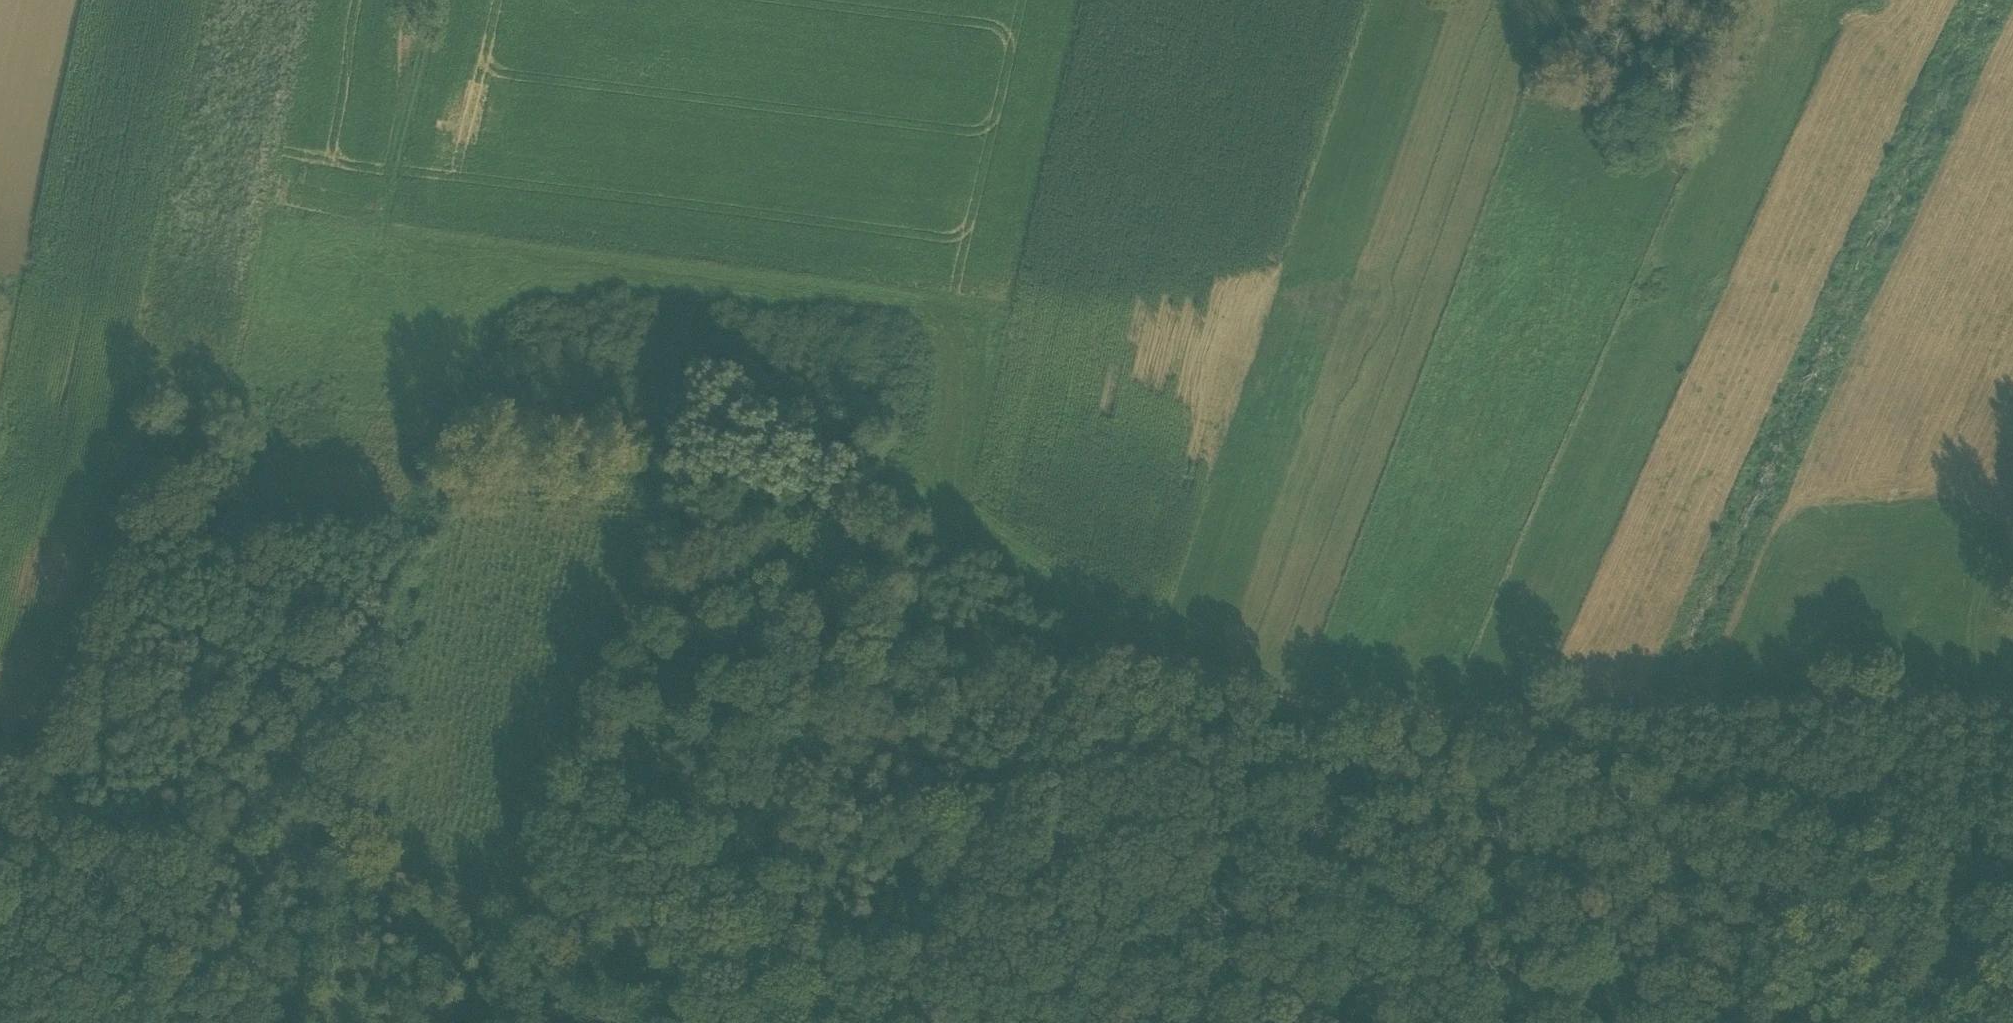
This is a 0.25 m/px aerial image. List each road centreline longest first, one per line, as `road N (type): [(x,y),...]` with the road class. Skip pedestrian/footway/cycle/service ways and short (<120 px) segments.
road 1 (track): [(0,817),(901,979),(922,964),(1086,669),(1130,645),(1161,643),(1215,672),(1332,703),(1519,709),(2012,703)]
road 2 (track): [(434,0),(376,228)]

